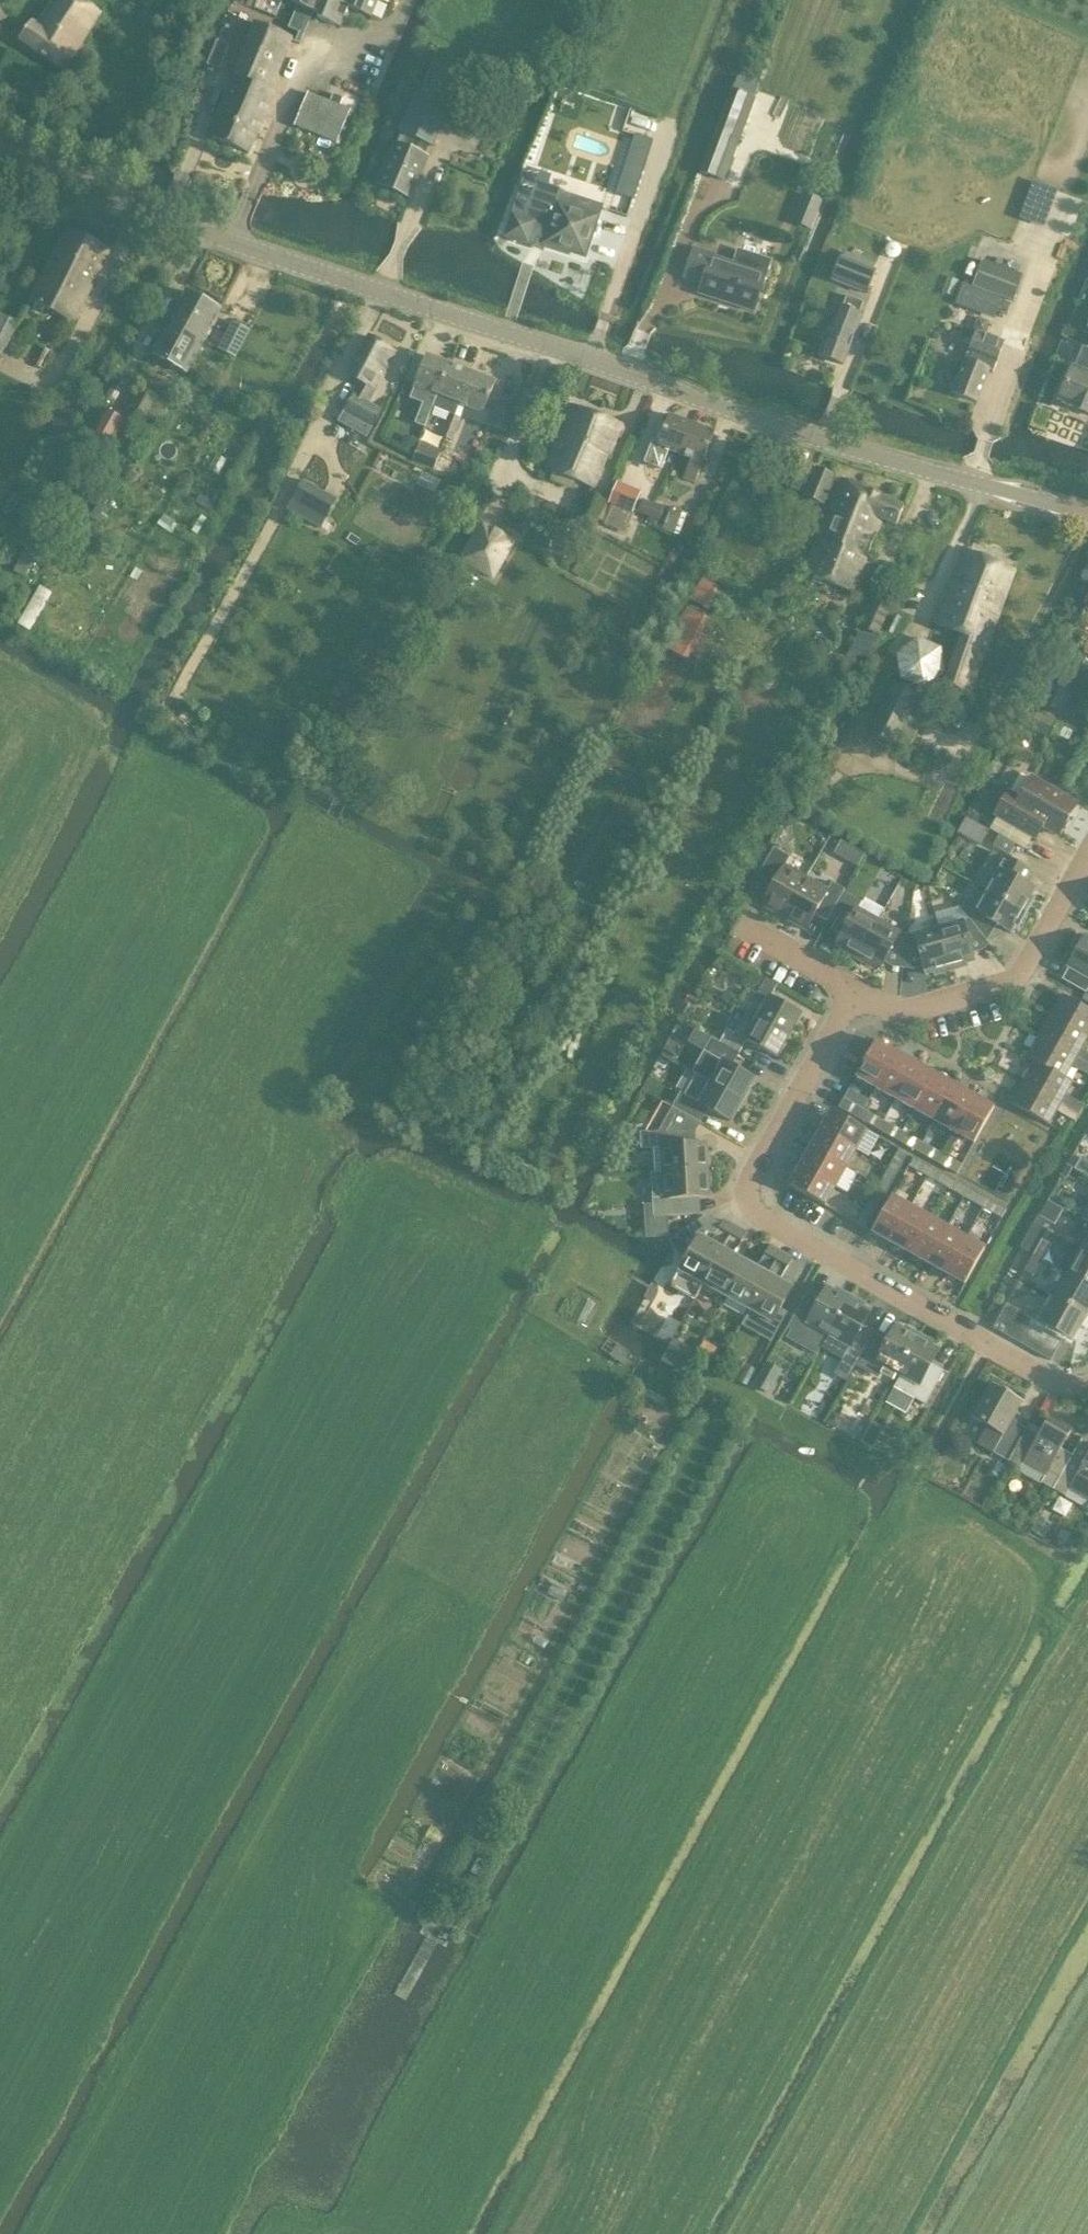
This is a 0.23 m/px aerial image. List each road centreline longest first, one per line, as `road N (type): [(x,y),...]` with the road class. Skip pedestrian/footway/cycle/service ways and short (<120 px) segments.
road 1 (tertiary): [(0,148),(501,329),(1087,512)]
road 2 (residential): [(850,998),(757,1177),(757,1226),(1061,1384),(1087,1386)]
road 3 (track): [(696,1372),(862,1457),(889,1459),(916,1448),(940,1424),(985,1347)]
road 4 (residential): [(1087,857),(1025,975),(907,1008),(850,998)]
road 5 (residential): [(850,998),(835,978),(743,925)]

